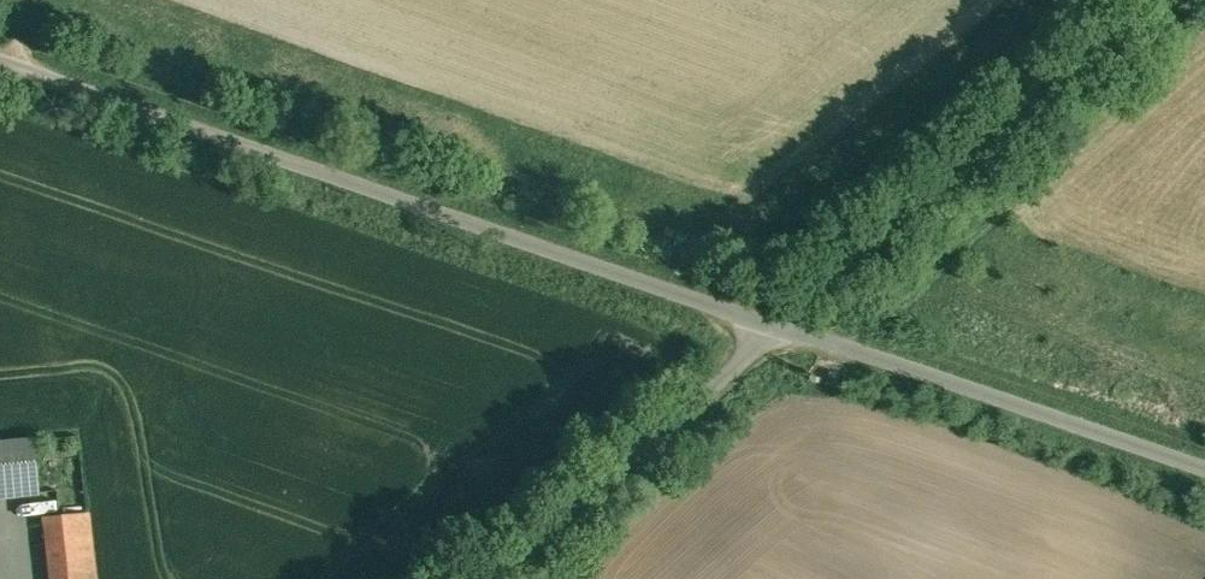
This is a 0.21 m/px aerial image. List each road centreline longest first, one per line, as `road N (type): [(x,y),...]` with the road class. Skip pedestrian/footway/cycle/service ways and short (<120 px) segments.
road 1 (unclassified): [(0,53),(772,321)]
road 2 (track): [(772,321),(1160,0)]
road 3 (unclassified): [(772,321),(1204,469)]
road 4 (unclassified): [(772,321),(461,578)]

